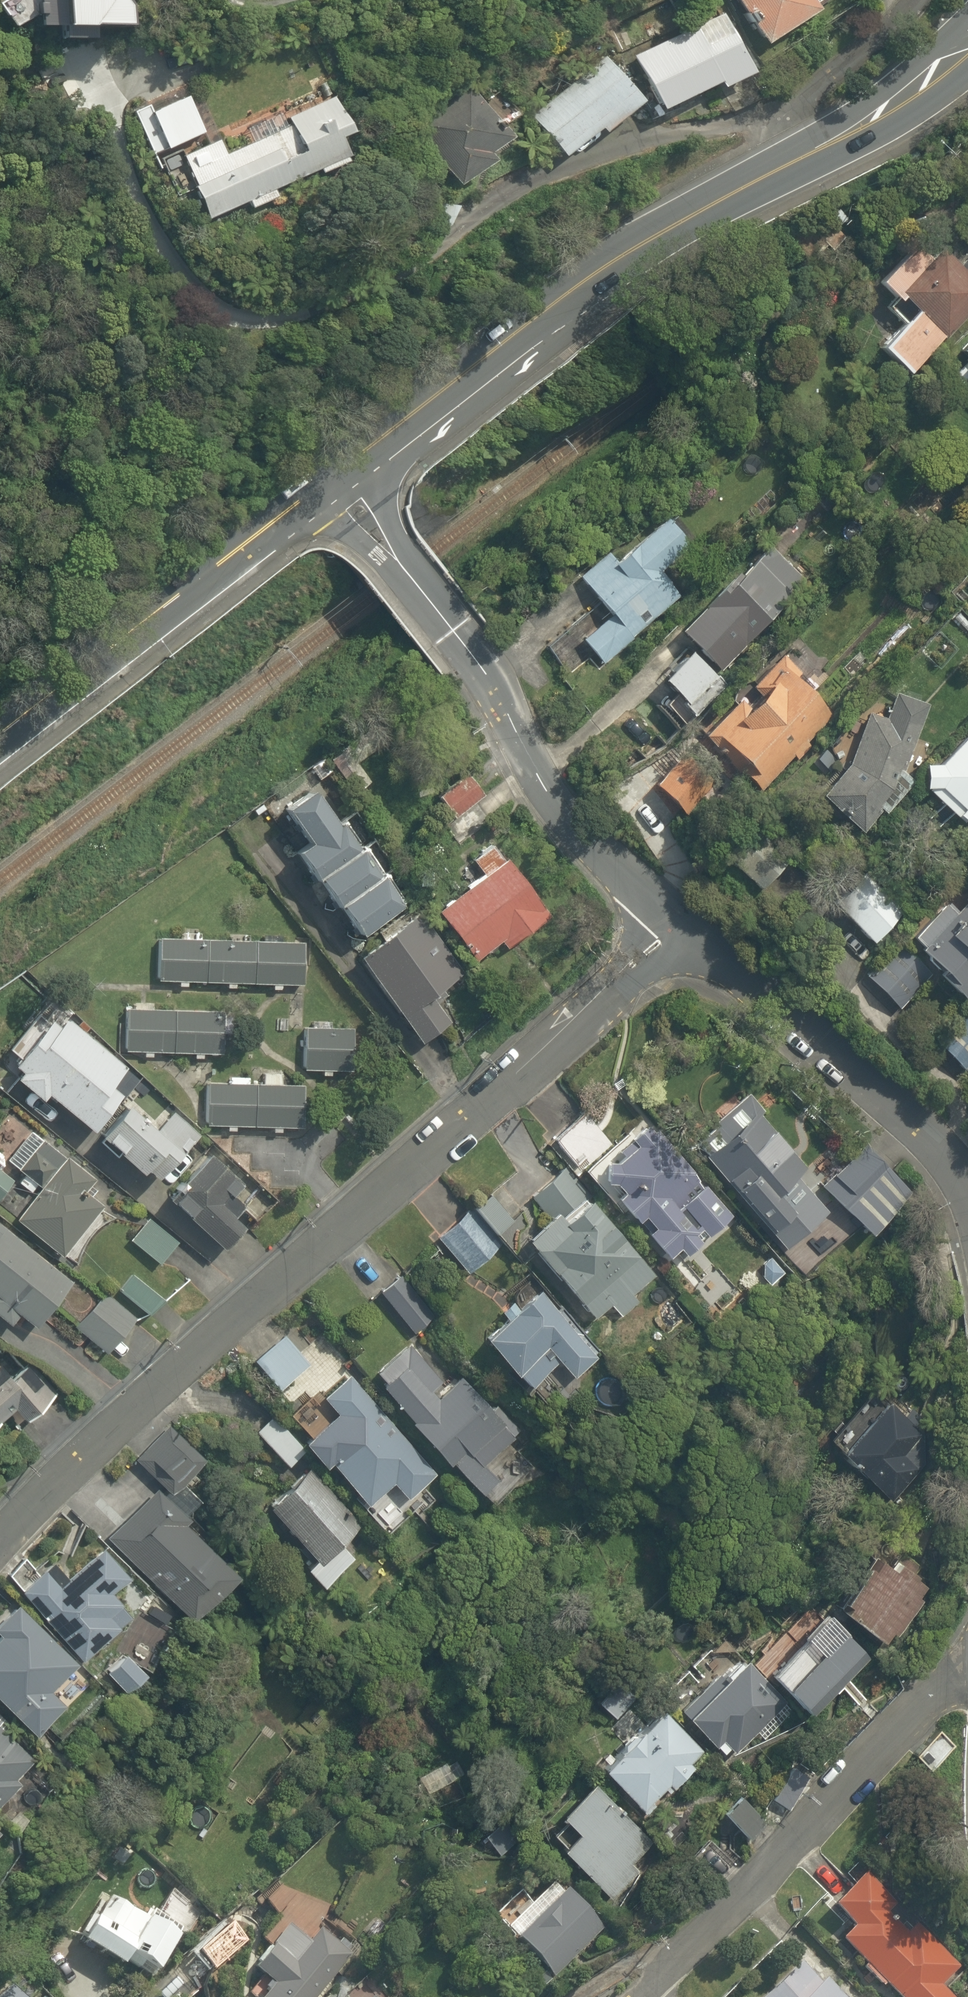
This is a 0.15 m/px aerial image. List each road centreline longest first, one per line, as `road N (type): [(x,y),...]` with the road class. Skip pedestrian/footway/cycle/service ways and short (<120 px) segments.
road 1 (residential): [(0,1560),(287,1273),(685,923)]
road 2 (residential): [(769,120),(600,154),(507,196),(398,272),(342,298),(274,313),(222,302),(181,268),(139,200),(105,101)]
road 3 (residential): [(349,473),(569,808),(685,923)]
road 4 (secondary): [(349,473),(630,254),(798,164)]
road 5 (residential): [(967,1659),(646,1981)]
road 6 (secondary): [(0,746),(349,473)]
road 7 (residential): [(685,923),(845,1053),(919,1121),(967,1181)]
road 8 (secondary): [(798,164),(902,105),(967,53)]
road 9 (residential): [(769,120),(880,34),(911,0)]

